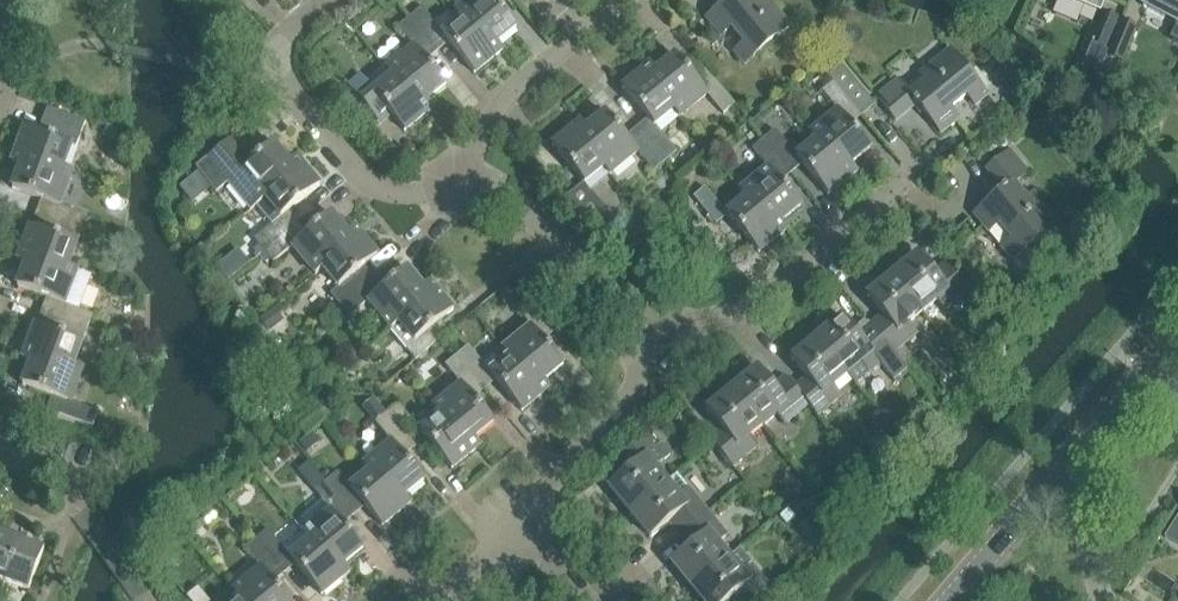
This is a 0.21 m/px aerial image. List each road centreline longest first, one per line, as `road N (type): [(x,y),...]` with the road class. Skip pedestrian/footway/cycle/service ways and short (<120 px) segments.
road 1 (residential): [(621,368),(658,339),(721,327),(747,311),(910,165)]
road 2 (residential): [(455,192),(422,202),(369,187),(279,75),(290,33),(330,0)]
road 3 (residential): [(455,192),(448,171),(624,0)]
road 4 (residential): [(621,368),(520,207),(455,192)]
road 5 (residential): [(513,526),(611,411),(621,368)]
road 6 (tertiary): [(950,600),(1063,469)]
road 7 (residential): [(1098,600),(1095,556),(1063,469)]
road 8 (tertiary): [(1063,469),(1142,377)]

